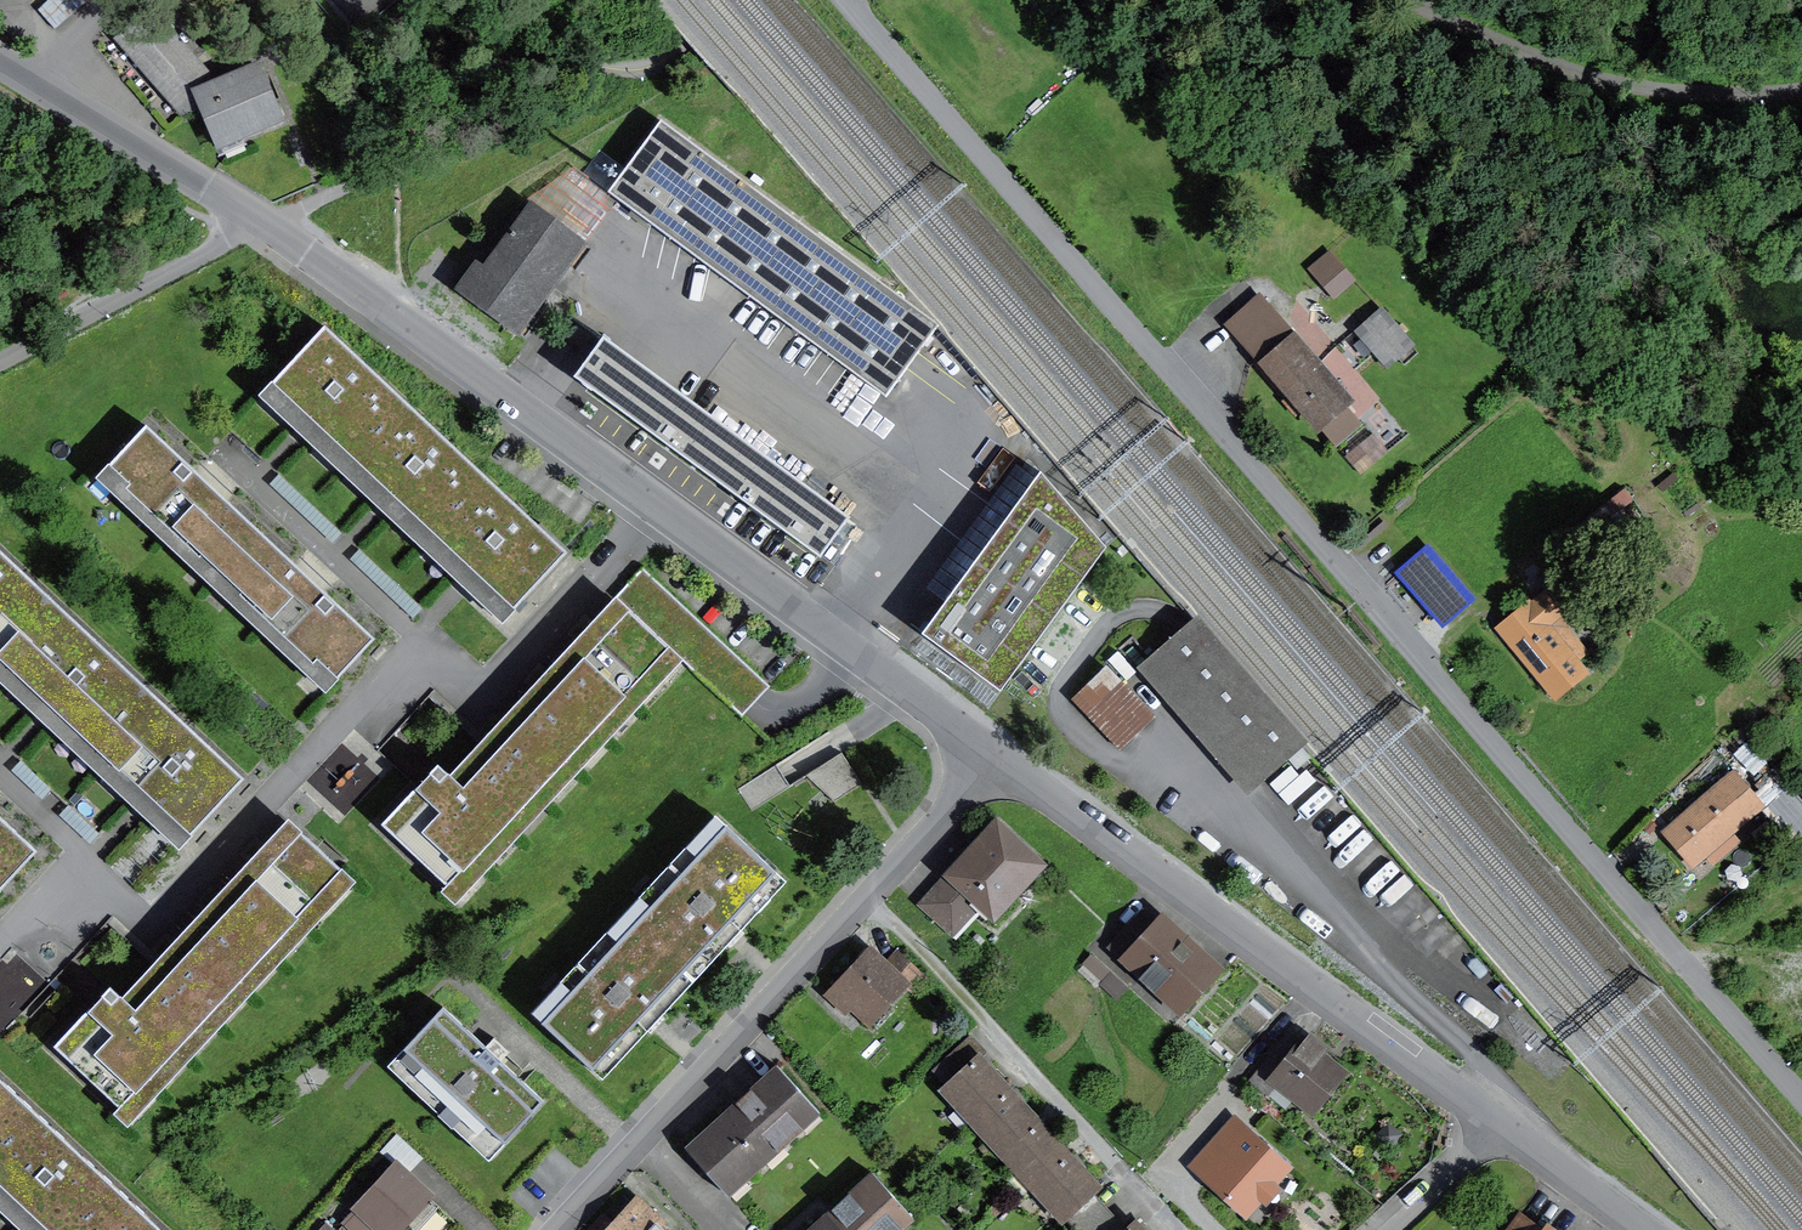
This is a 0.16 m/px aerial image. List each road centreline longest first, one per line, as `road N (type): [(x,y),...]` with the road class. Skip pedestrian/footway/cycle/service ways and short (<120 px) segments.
road 1 (unclassified): [(843,0),(1801,1098)]
road 2 (unclassified): [(999,757),(266,224)]
road 3 (residential): [(999,757),(559,1229)]
road 4 (unclassified): [(1503,1128),(999,757)]
road 5 (unclassified): [(266,224),(0,62)]
road 6 (residential): [(0,365),(266,224)]
road 7 (unclassified): [(1640,1229),(1503,1128)]
road 8 (residential): [(1393,1229),(1503,1128)]

